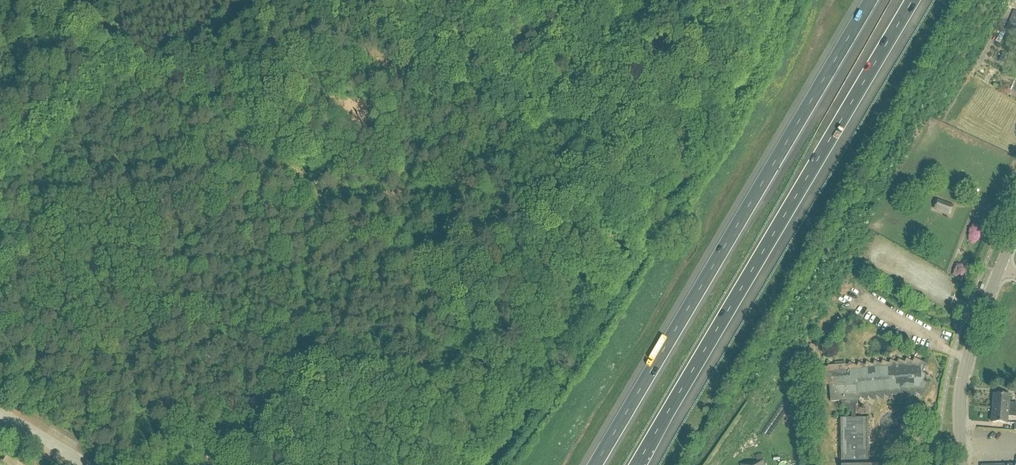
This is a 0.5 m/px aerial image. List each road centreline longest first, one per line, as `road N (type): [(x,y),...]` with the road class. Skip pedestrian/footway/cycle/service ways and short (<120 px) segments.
road 1 (motorway): [(637,464),(913,0)]
road 2 (motorway): [(870,0),(596,464)]
road 3 (secondary): [(963,464),(962,381),(999,268)]

